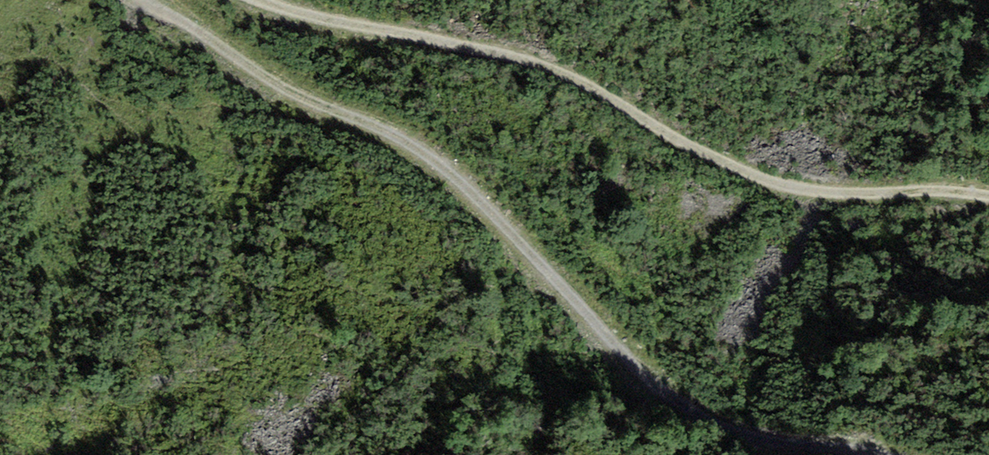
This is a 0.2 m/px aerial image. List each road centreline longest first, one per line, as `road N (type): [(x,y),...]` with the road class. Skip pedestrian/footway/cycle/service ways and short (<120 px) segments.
road 1 (track): [(157,0),(300,99),(424,151),(654,372),(705,411),(830,454)]
road 2 (track): [(988,200),(856,193),(739,172),(499,44),(345,27),(265,0)]

